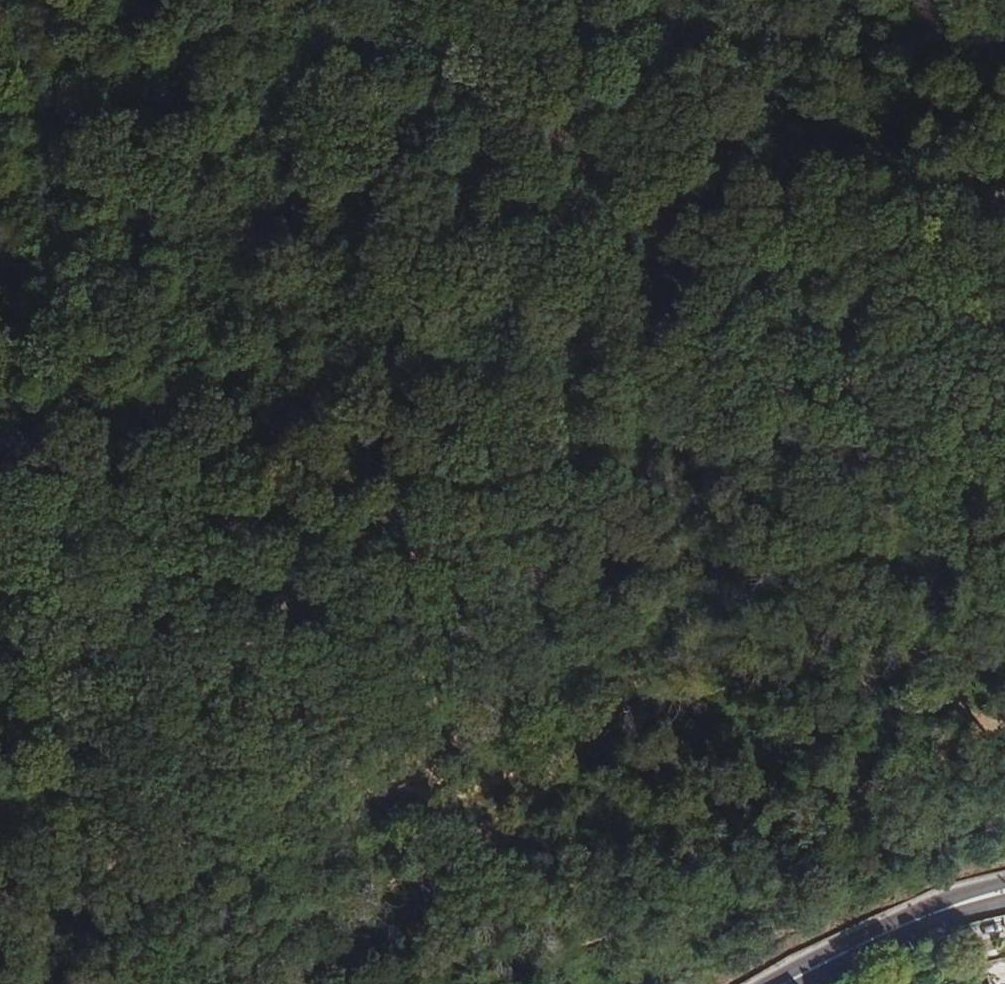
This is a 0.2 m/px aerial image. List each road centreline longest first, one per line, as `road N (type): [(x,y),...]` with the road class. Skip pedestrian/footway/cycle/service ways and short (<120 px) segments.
road 1 (secondary): [(1004,894),(898,928),(792,983)]

